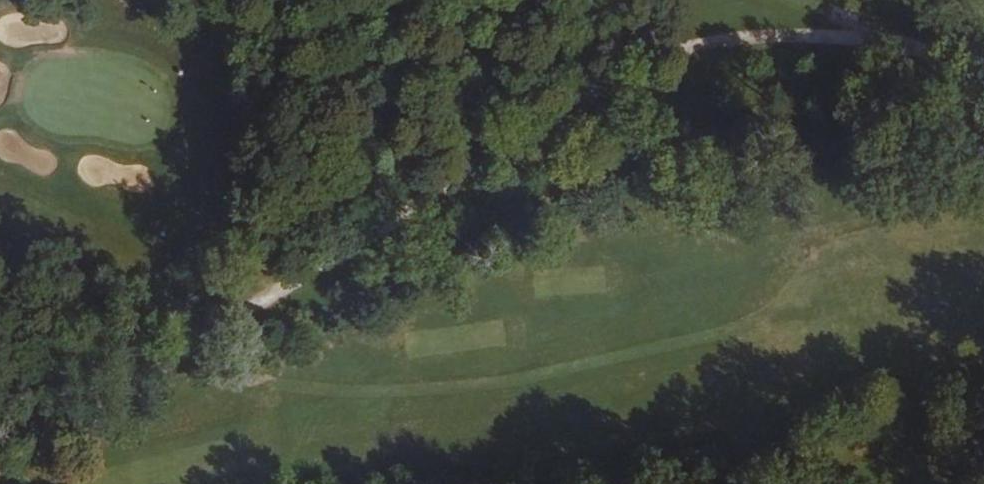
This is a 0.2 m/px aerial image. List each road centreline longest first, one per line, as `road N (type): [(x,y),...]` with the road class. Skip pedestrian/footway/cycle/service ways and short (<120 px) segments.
road 1 (track): [(495,0),(684,53)]

